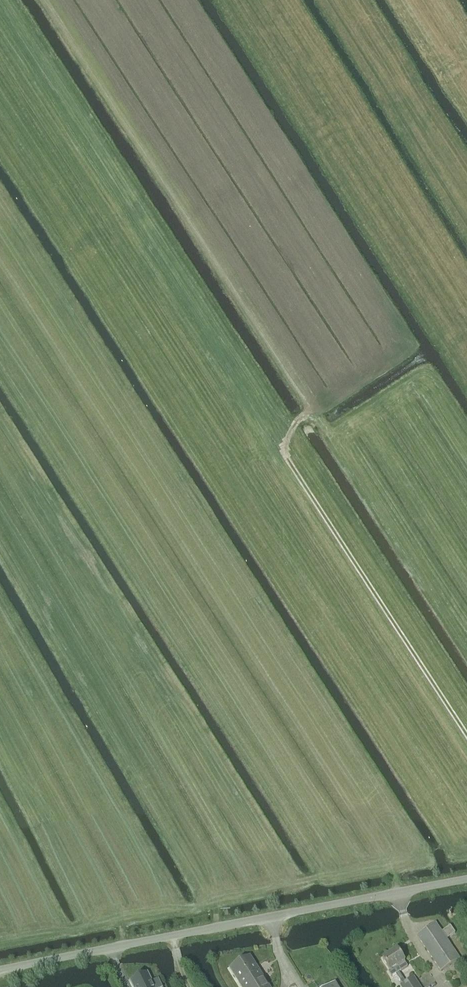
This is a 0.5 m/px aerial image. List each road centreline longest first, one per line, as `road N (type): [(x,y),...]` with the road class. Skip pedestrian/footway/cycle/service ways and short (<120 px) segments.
road 1 (unclassified): [(0,970),(466,879)]

